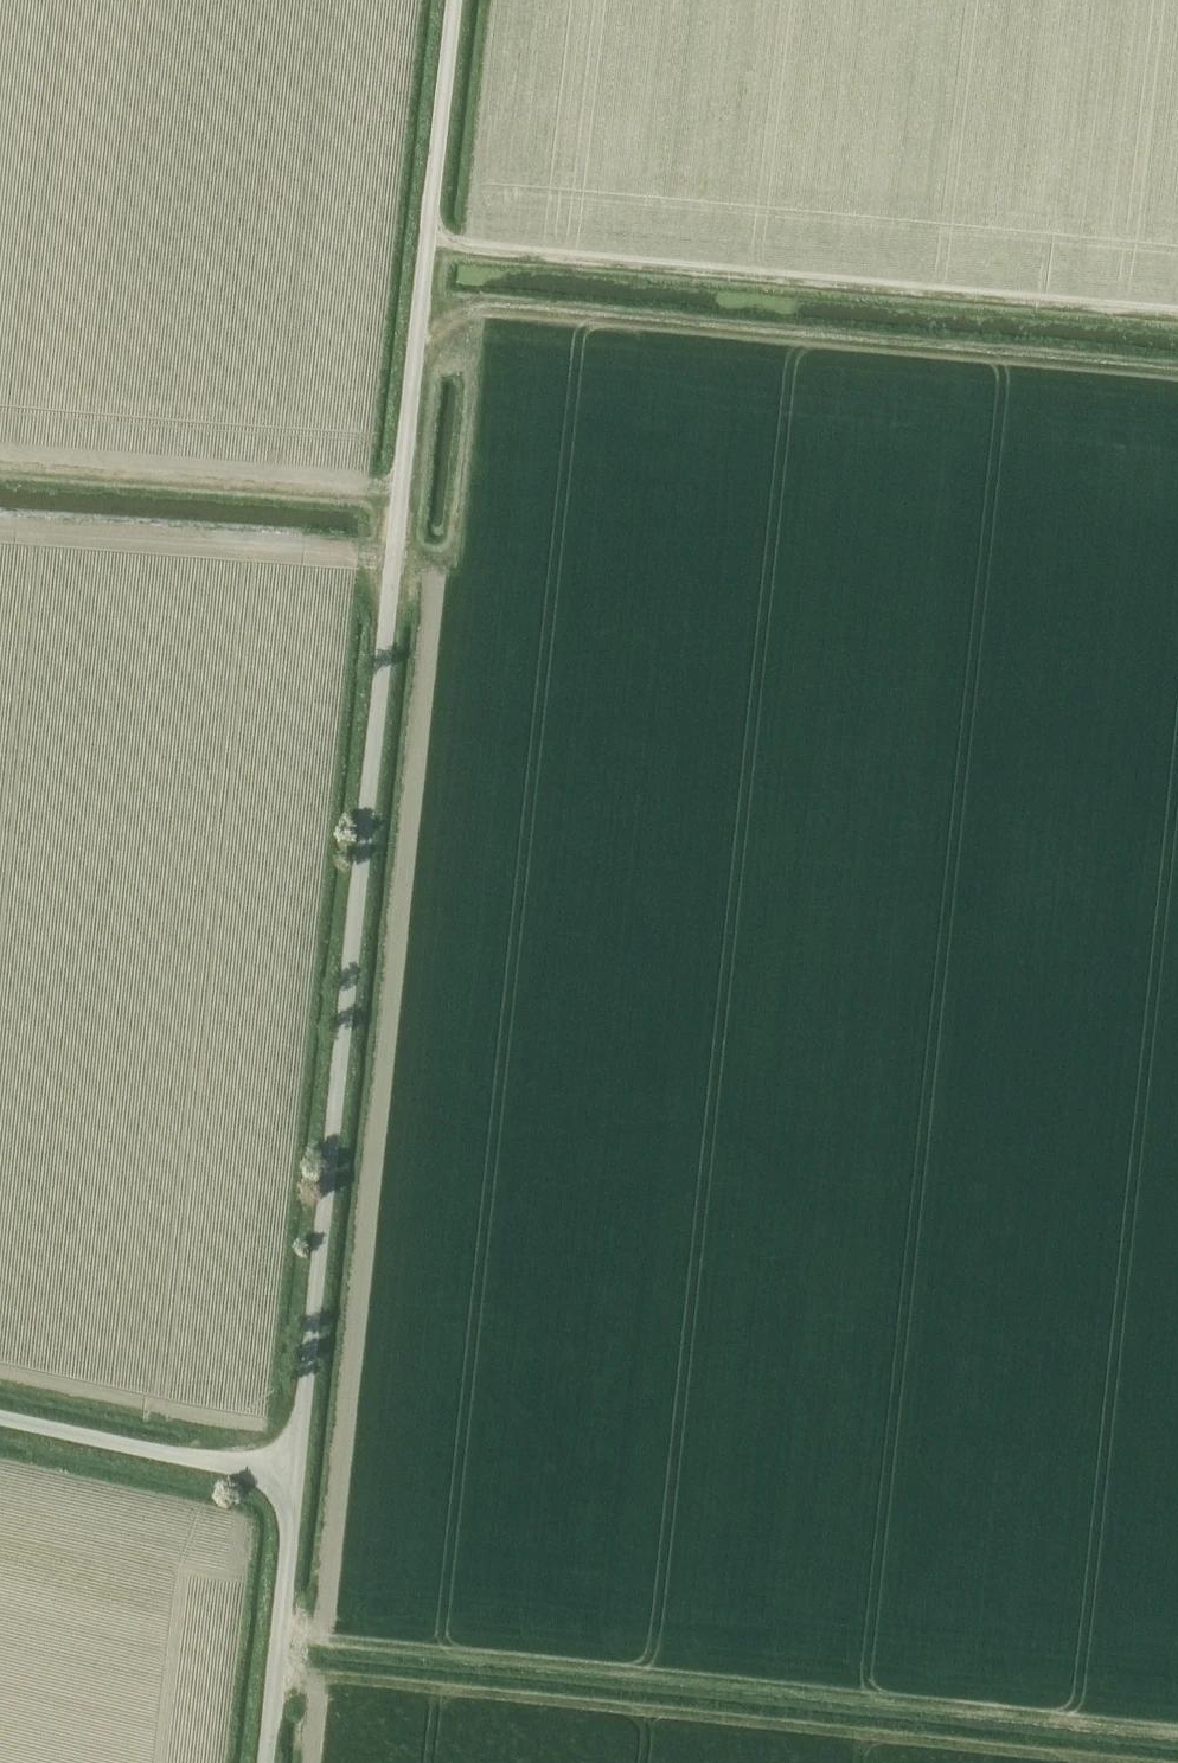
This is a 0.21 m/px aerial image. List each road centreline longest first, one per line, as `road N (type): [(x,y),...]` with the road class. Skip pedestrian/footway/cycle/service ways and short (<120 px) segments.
road 1 (unclassified): [(266,1762),(456,0)]

